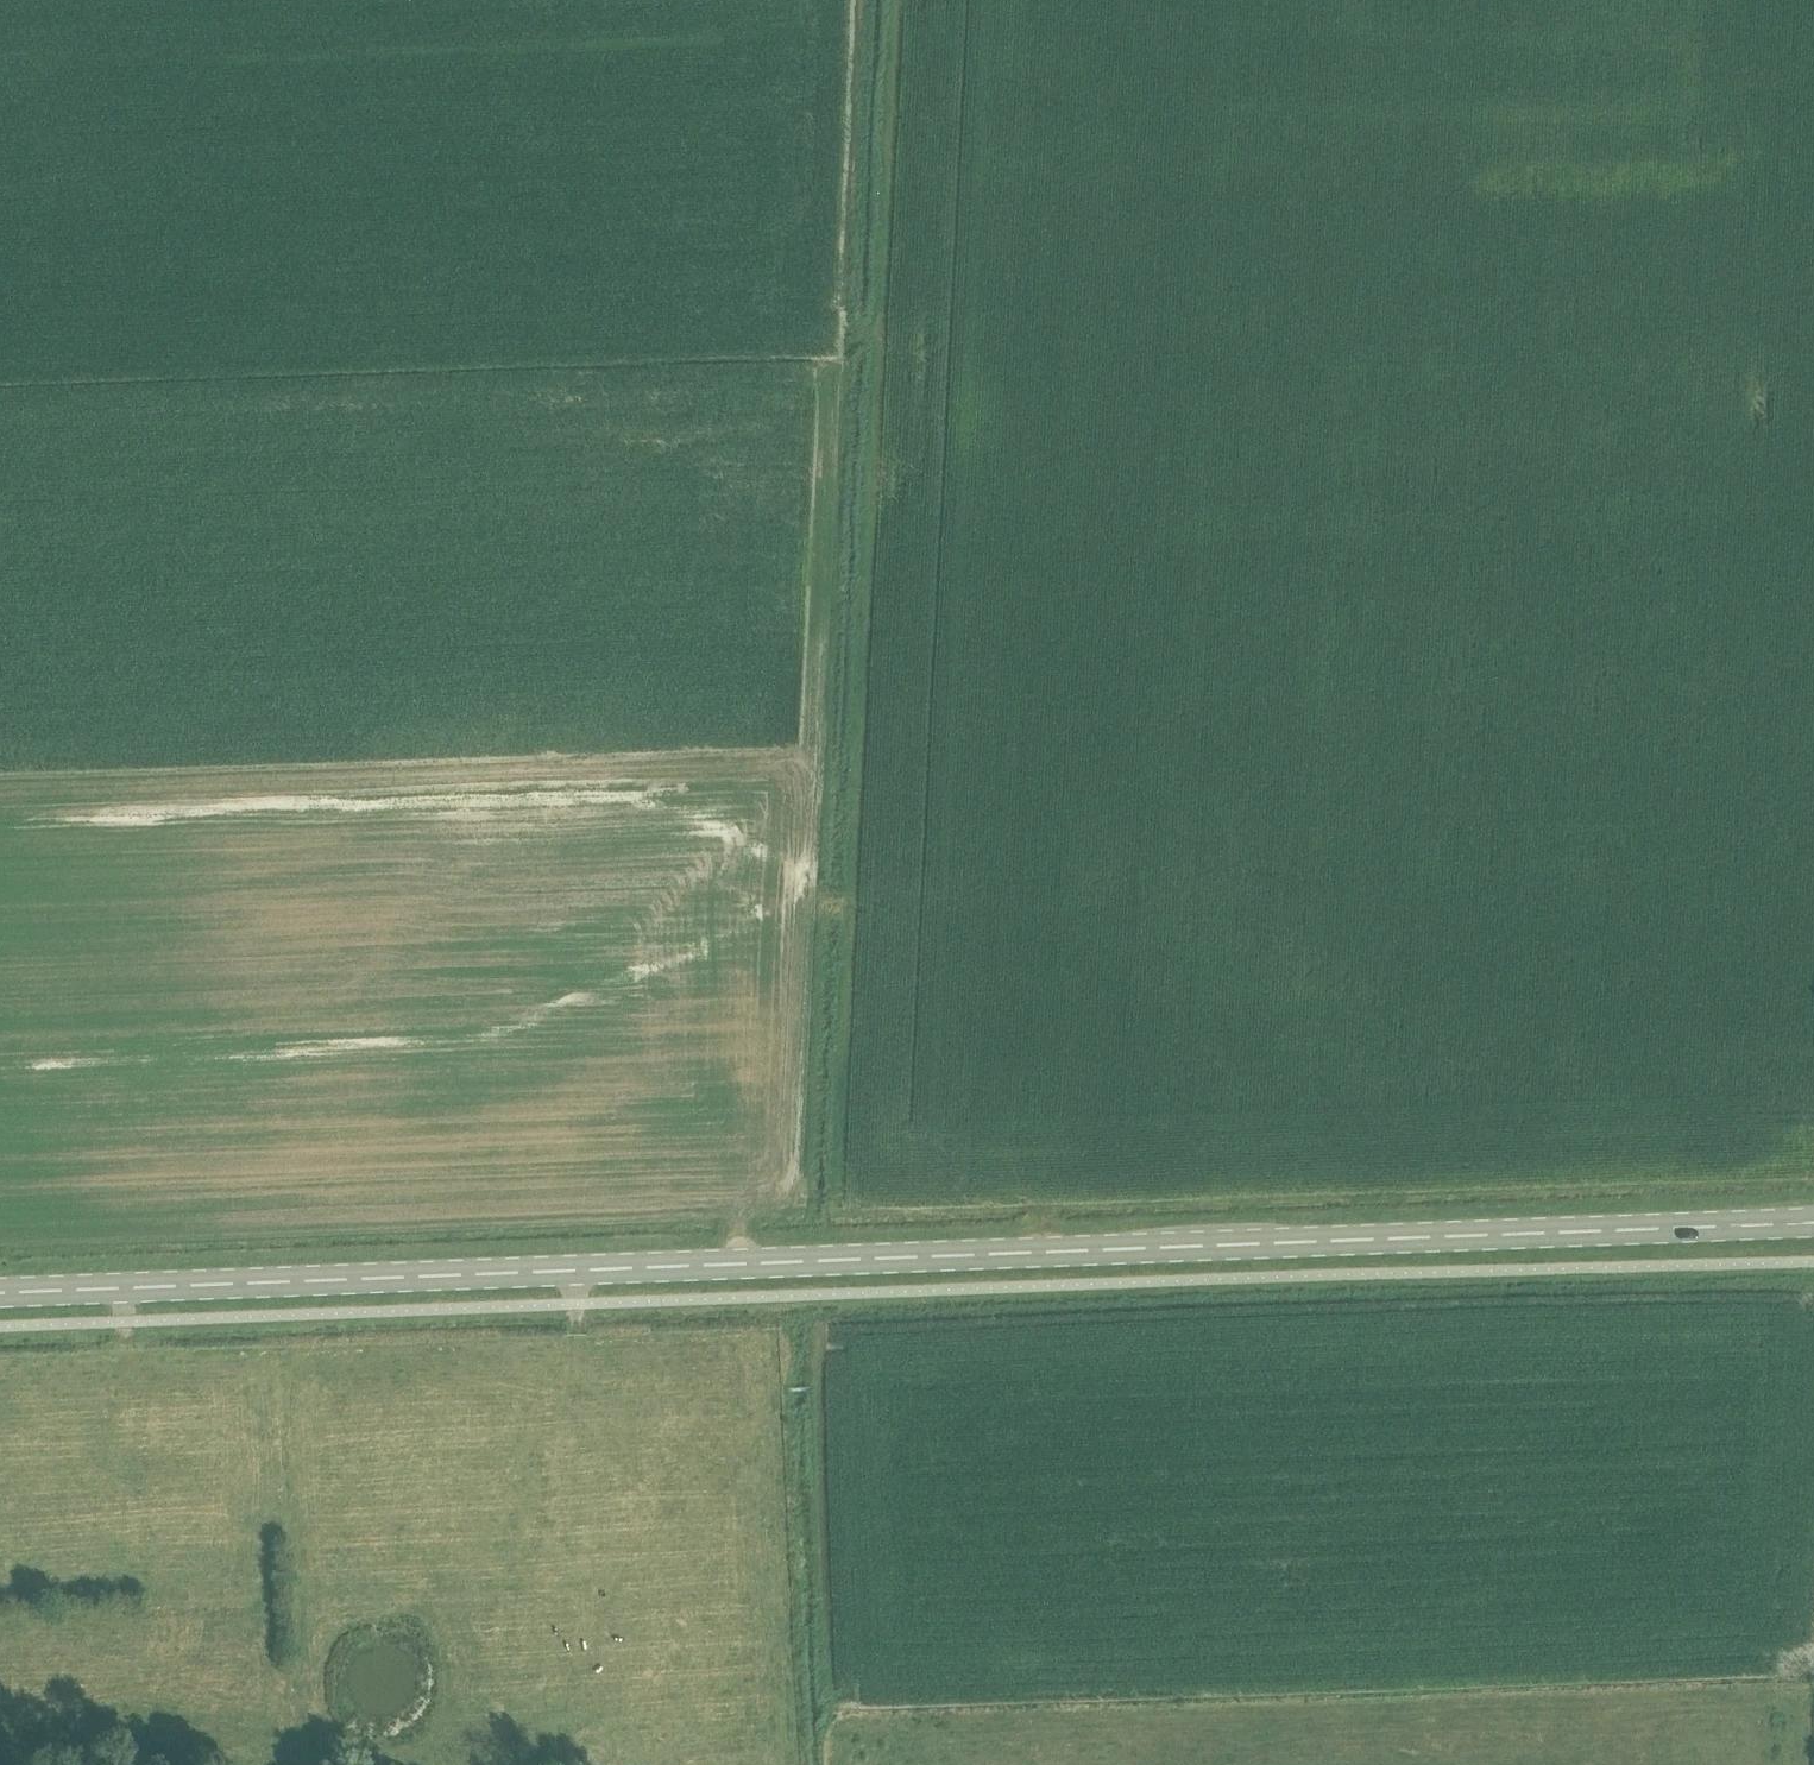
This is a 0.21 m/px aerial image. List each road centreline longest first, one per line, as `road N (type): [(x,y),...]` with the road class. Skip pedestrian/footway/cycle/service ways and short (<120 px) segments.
road 1 (tertiary): [(0,1293),(1813,1224)]

